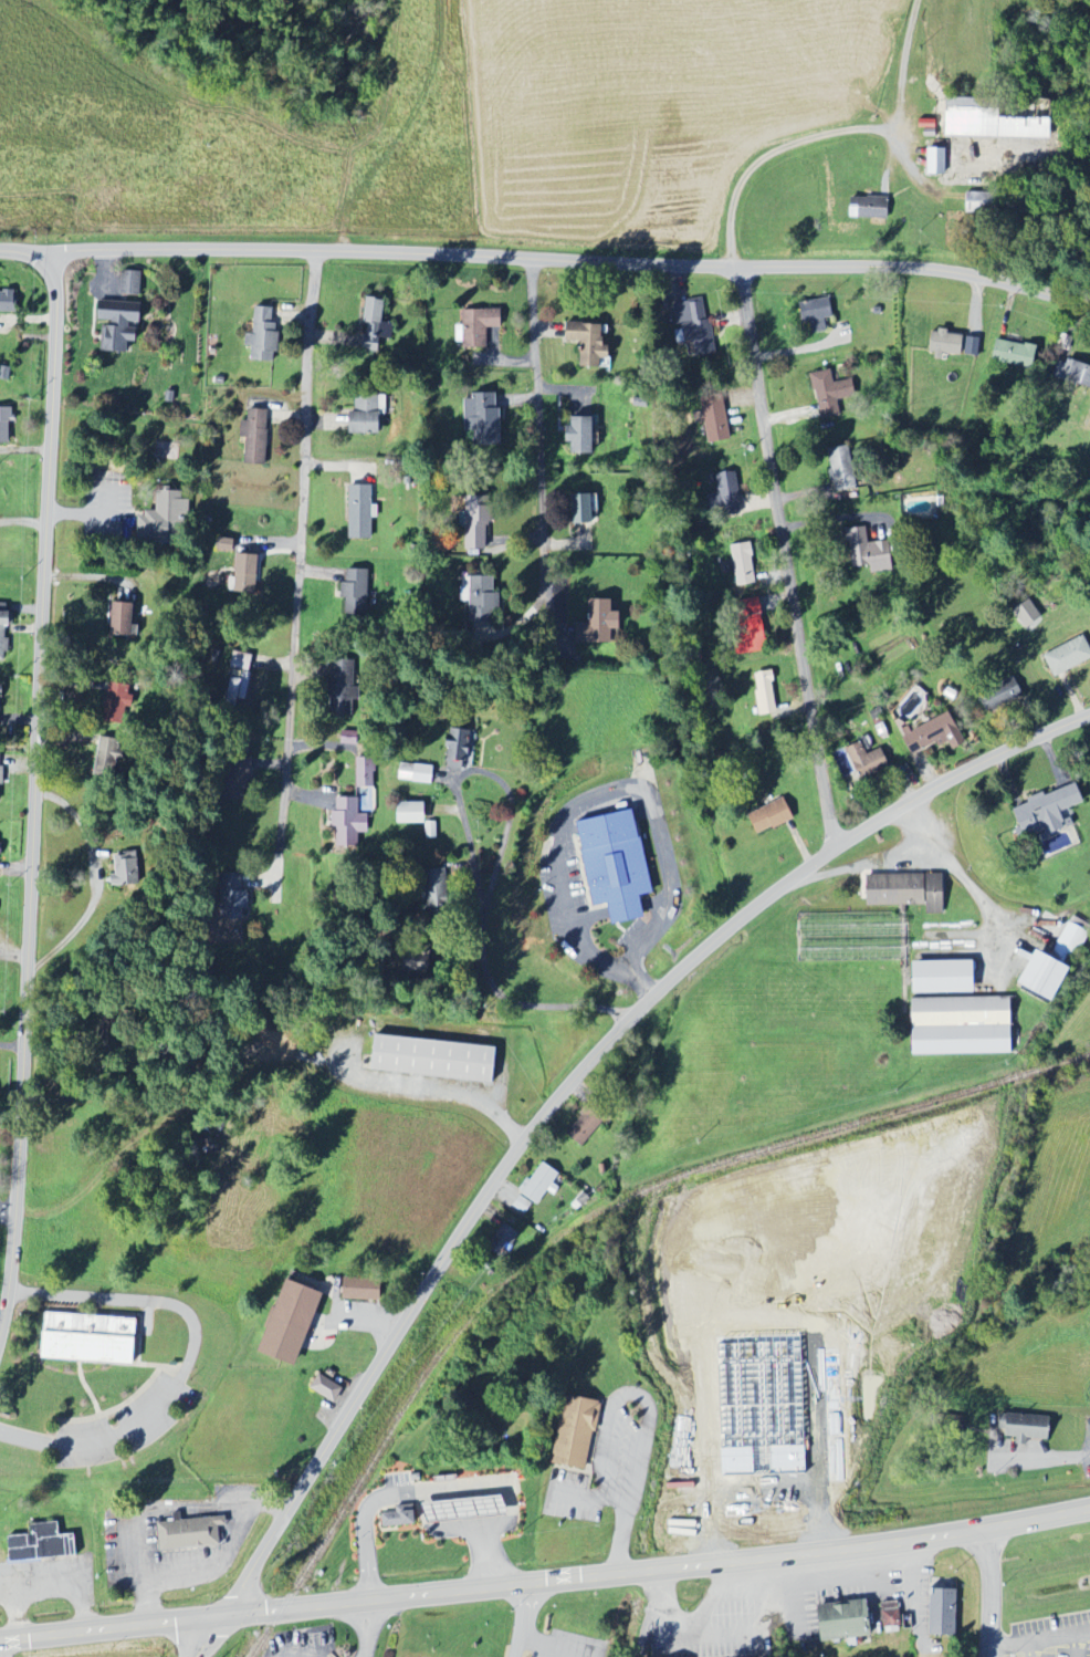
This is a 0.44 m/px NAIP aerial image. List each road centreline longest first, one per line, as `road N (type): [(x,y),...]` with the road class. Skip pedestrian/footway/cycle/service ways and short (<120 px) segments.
road 1 (tertiary): [(219,1623),(470,1216),(576,1071),(682,967),(799,869),(908,801),(1089,717)]
road 2 (primary): [(0,1643),(918,1543),(1089,1512)]
road 3 (tertiary): [(0,1324),(15,1212),(55,251)]
road 4 (tertiary): [(1089,307),(924,265),(55,251)]
road 5 (residential): [(312,251),(279,853)]
road 6 (residential): [(832,848),(741,265)]
road 7 (residential): [(630,1019),(505,1001),(495,991),(458,804),(457,785),(470,771),(499,780),(512,796),(514,828),(482,902)]
road 8 (residential): [(531,258),(545,626)]

